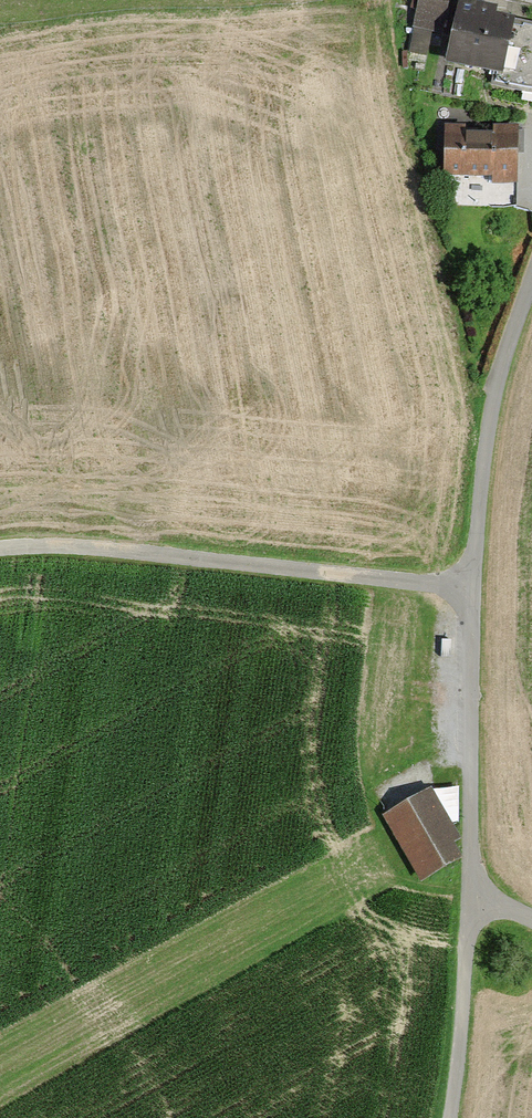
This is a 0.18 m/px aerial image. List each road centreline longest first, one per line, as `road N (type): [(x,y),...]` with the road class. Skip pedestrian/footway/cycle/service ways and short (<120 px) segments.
road 1 (residential): [(531,279),(484,451),(473,587),(469,889)]
road 2 (track): [(473,587),(94,548),(0,548)]
road 3 (track): [(469,889),(449,1117)]

